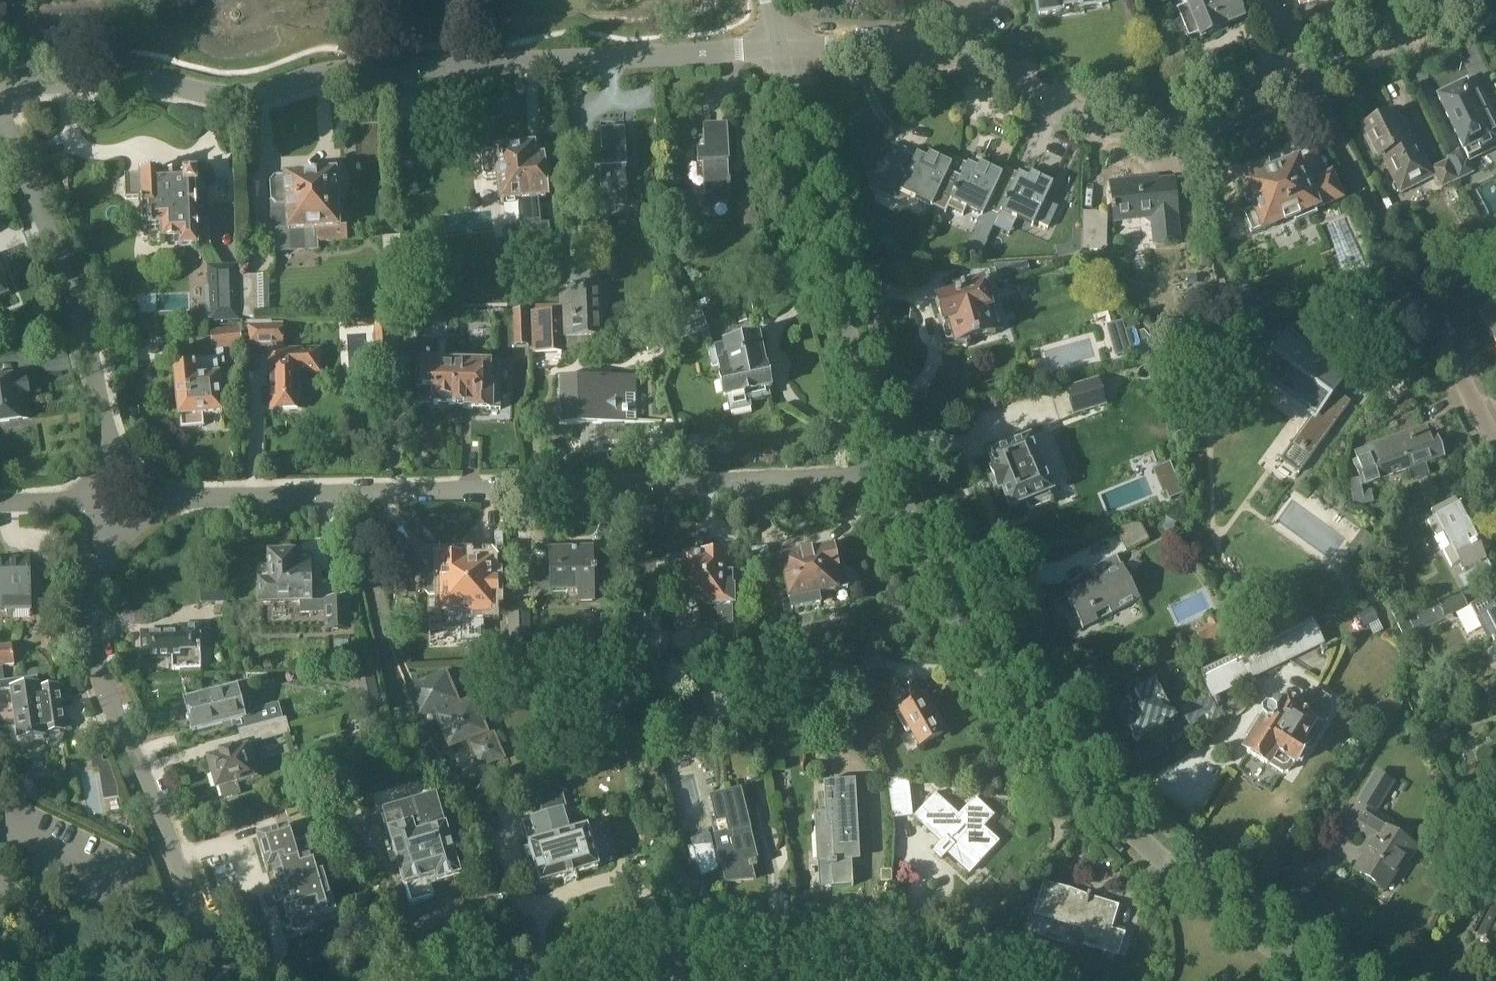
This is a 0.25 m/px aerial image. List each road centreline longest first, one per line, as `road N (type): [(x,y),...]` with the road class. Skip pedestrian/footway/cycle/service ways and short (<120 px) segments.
road 1 (residential): [(777,49),(347,65),(224,93),(127,81),(0,89)]
road 2 (residential): [(890,479),(111,501)]
road 3 (residential): [(1337,980),(1253,938),(1077,789),(944,608),(890,479)]
road 4 (residential): [(777,49),(973,60),(1008,69),(1082,118),(1136,131),(1176,125),(1299,74)]
road 5 (residential): [(216,980),(102,678),(94,622),(111,501)]
road 6 (residential): [(890,479),(777,49)]
road 7 (residential): [(111,501),(84,314),(0,89)]
road 8 (residential): [(1495,448),(1299,74)]
road 9 (residential): [(569,980),(645,965),(761,965),(882,980)]
road 10 (residential): [(1299,74),(1478,0)]

